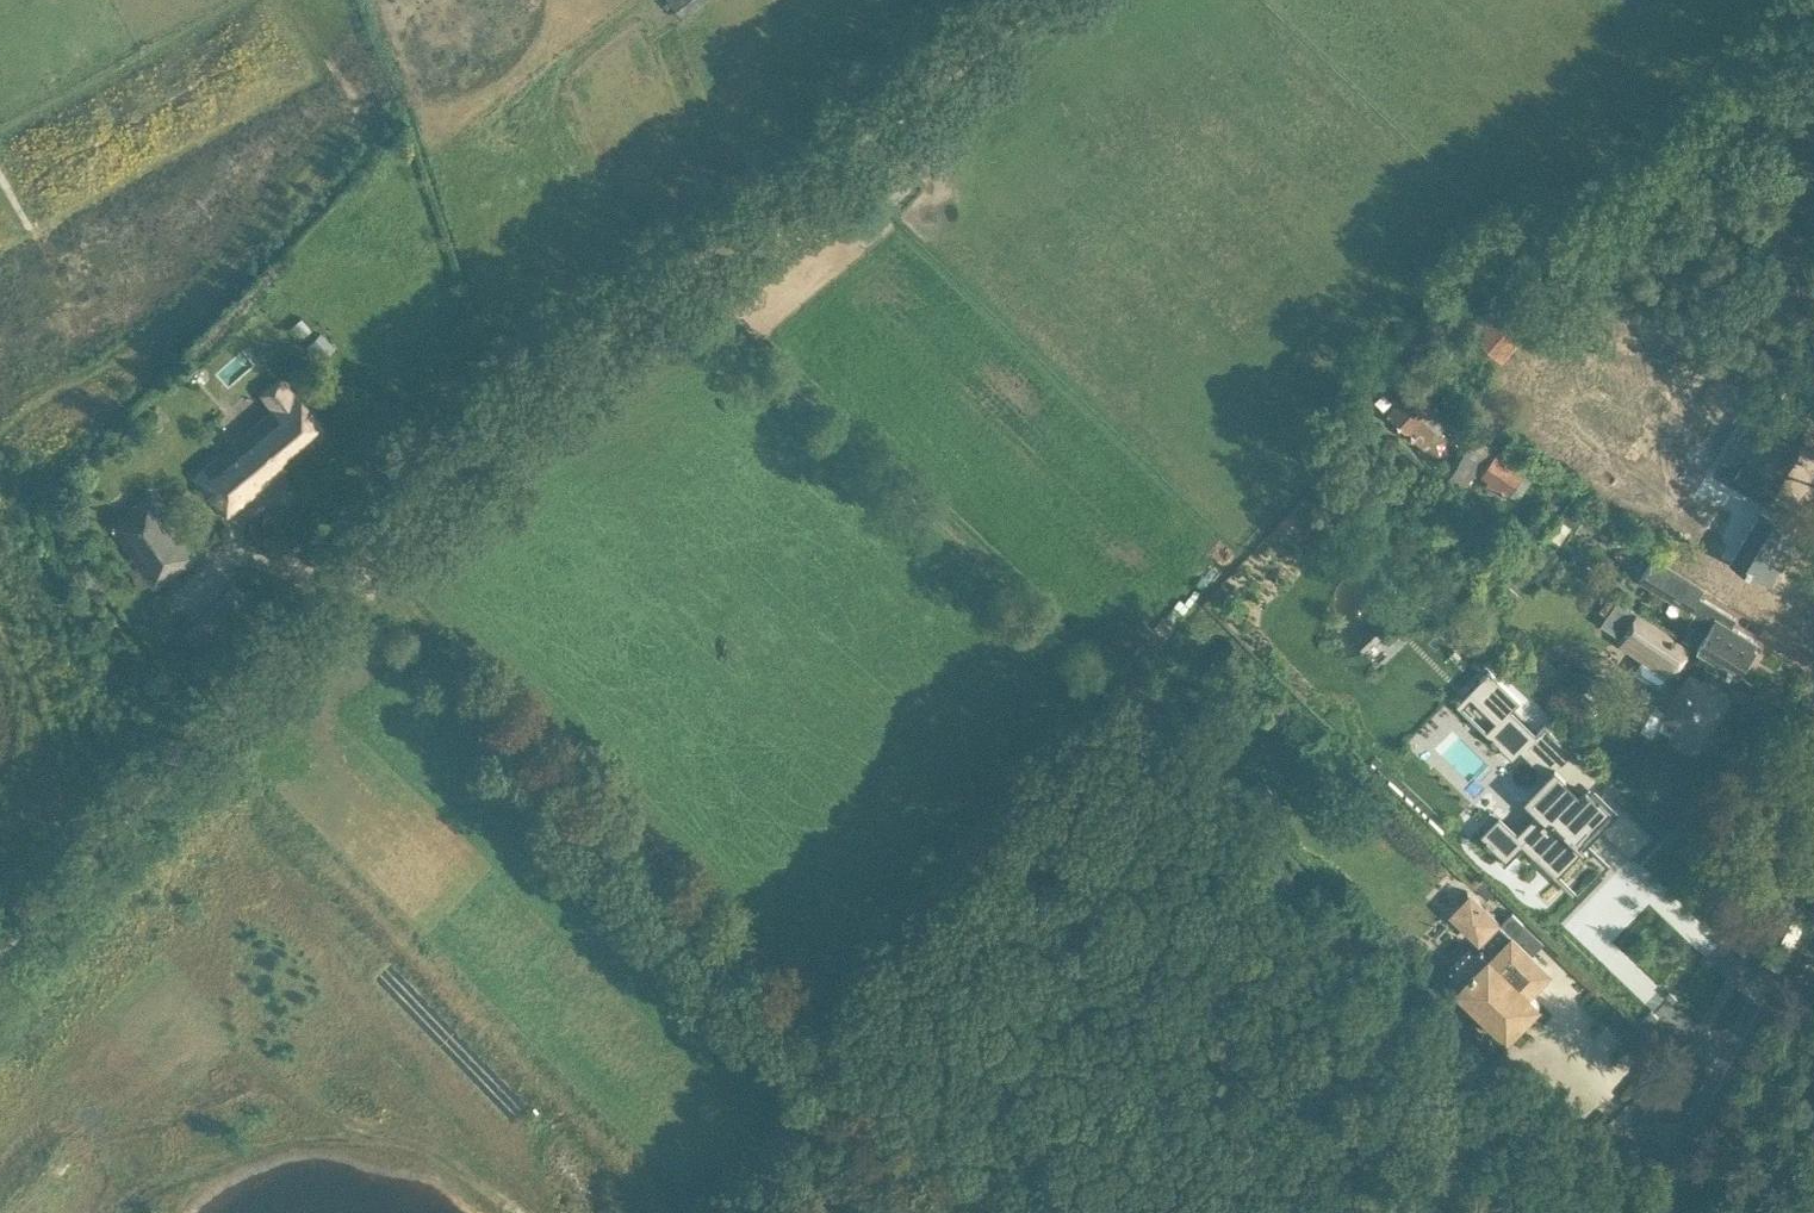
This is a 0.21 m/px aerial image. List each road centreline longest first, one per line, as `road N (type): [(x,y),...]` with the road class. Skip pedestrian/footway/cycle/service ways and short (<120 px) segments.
road 1 (unclassified): [(0,945),(509,404),(1014,0)]
road 2 (track): [(986,1212),(362,557)]
road 3 (secondary): [(1658,1212),(1813,905)]

